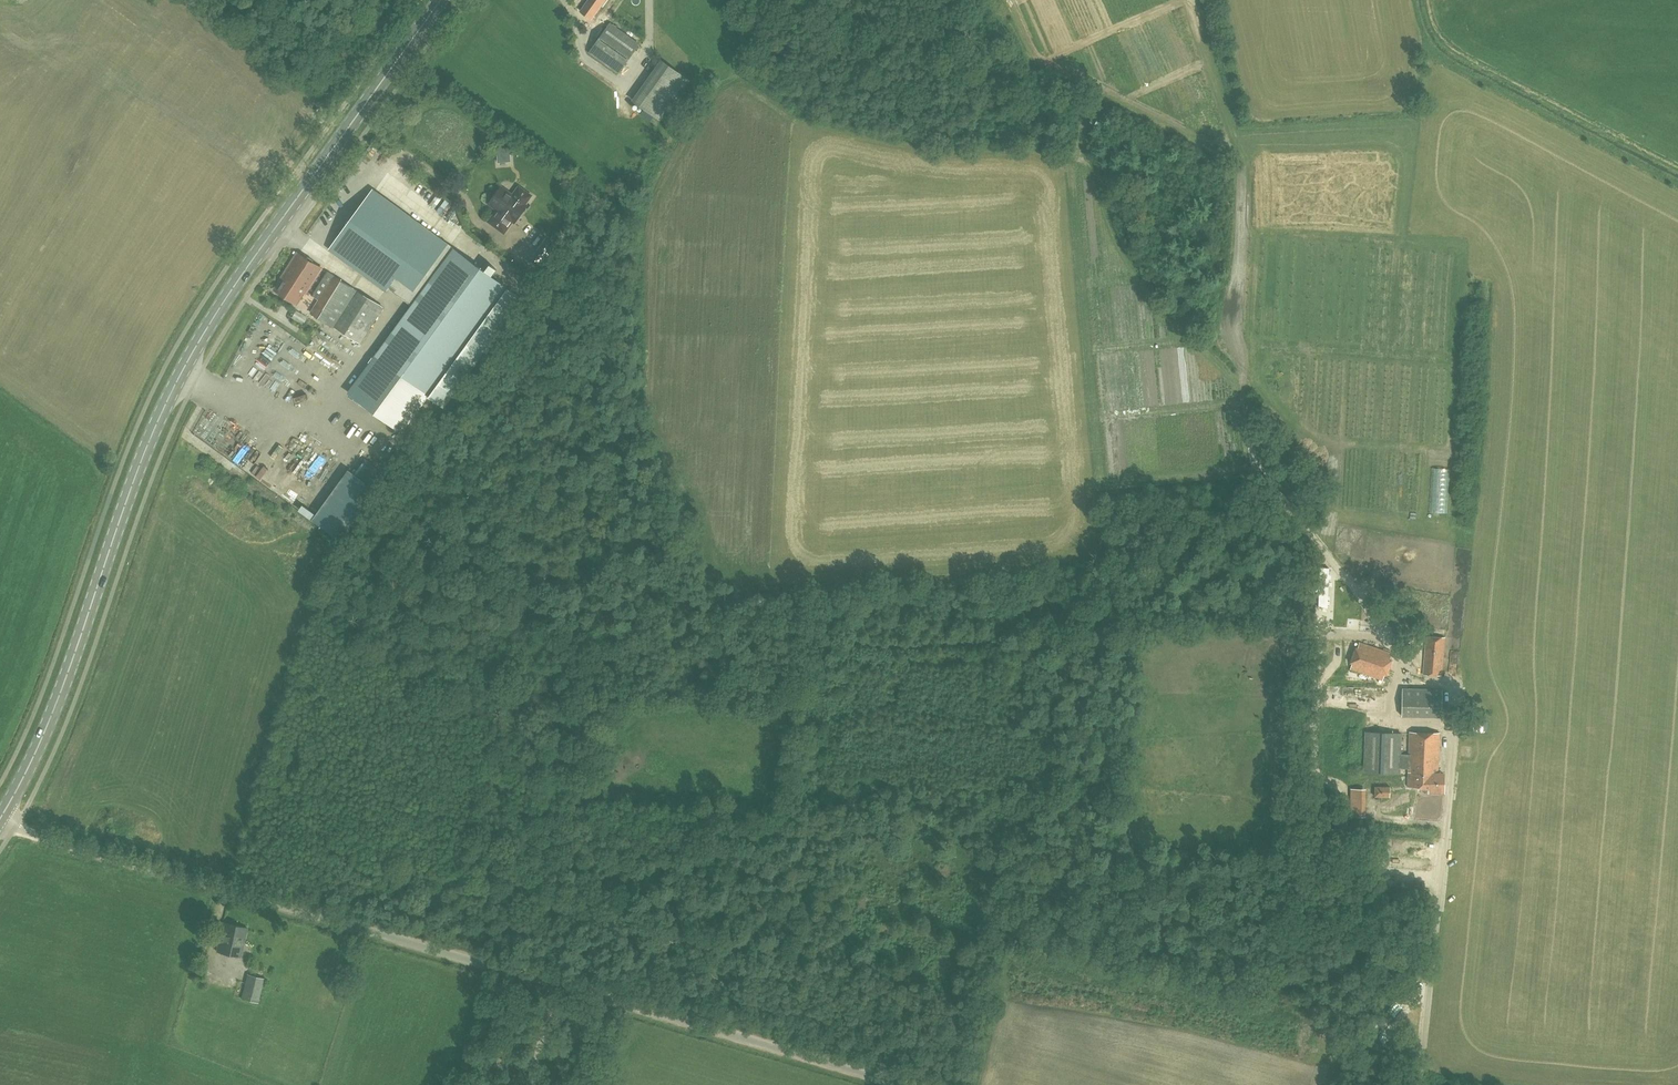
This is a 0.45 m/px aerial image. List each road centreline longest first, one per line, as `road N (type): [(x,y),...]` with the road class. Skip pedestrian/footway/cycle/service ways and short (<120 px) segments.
road 1 (unclassified): [(904,1084),(1,821)]
road 2 (secondary): [(1,821),(48,725),(148,444),(182,370),(442,0)]

